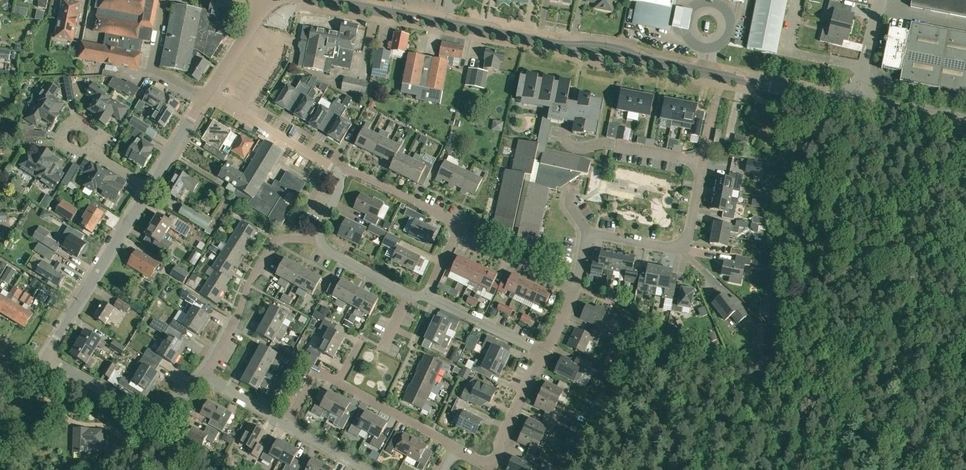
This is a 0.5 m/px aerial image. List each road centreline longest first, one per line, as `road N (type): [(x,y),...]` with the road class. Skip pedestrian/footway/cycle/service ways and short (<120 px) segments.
road 1 (primary): [(564,45),(327,0)]
road 2 (tertiary): [(44,358),(151,185)]
road 3 (residential): [(201,379),(277,242),(320,237)]
road 4 (residential): [(587,234),(666,249),(682,243),(703,162)]
road 5 (residential): [(453,447),(482,461),(497,456),(544,350)]
road 6 (residential): [(338,175),(208,94)]
road 7 (residential): [(703,162),(605,144),(574,149),(564,138)]
road 8 (primary): [(858,104),(721,76)]
road 9 (residential): [(458,227),(355,171),(338,175)]
road 10 (residential): [(574,291),(468,239),(458,227)]
road 11 (residential): [(453,447),(338,383)]
road 12 (residential): [(544,350),(426,294)]
road 13 (residential): [(156,415),(44,358)]

